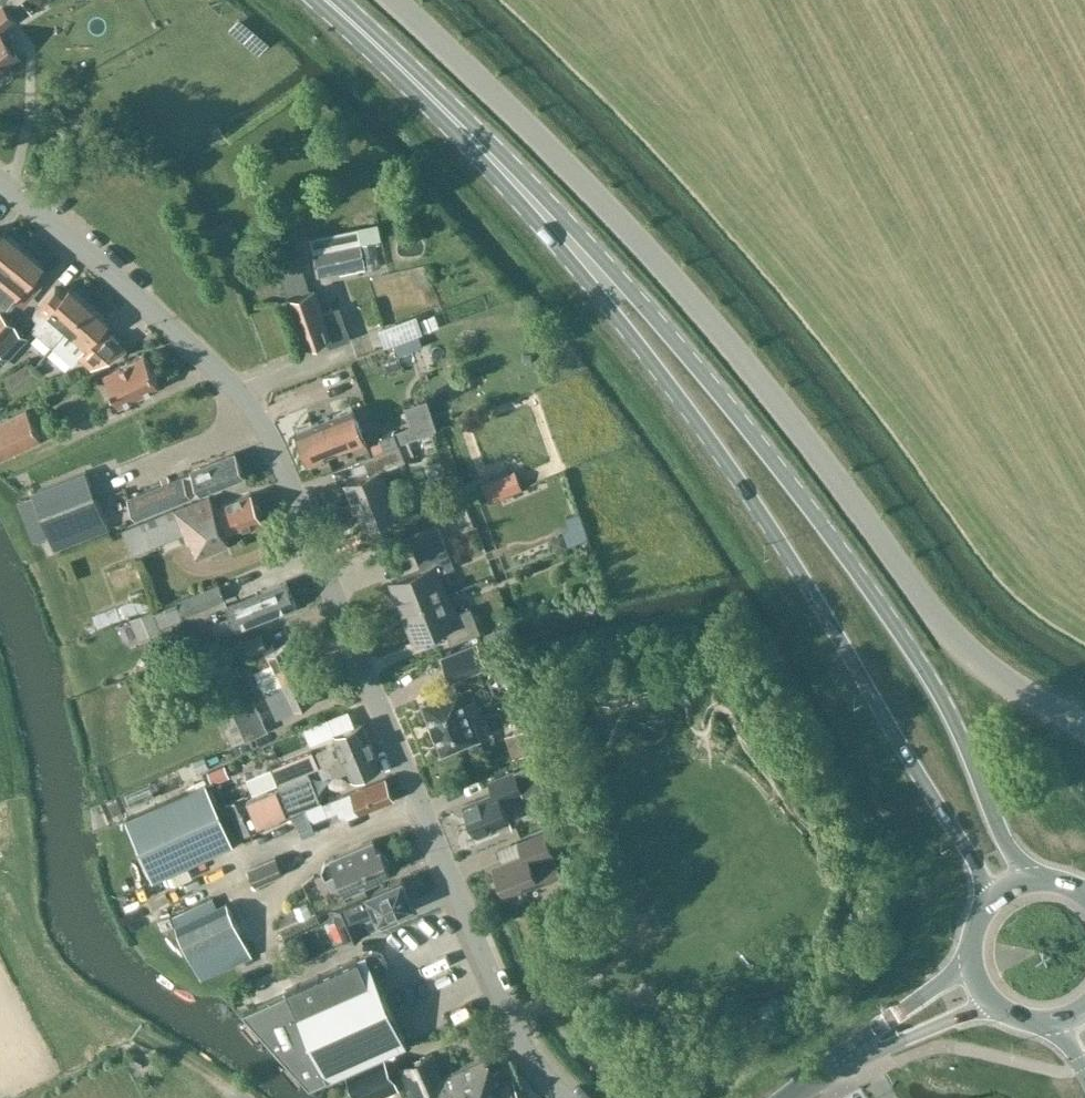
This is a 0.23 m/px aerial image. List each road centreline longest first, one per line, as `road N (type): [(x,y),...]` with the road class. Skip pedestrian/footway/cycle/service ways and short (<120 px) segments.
road 1 (residential): [(559,1097),(531,1065),(493,984),(256,422),(228,384),(0,185)]
road 2 (unclassified): [(1084,725),(1013,685),(954,636),(762,383),(635,237),(395,0)]
road 3 (primary): [(1032,882),(936,691),(848,562),(611,267),(544,213)]
road 4 (primary): [(544,213),(811,591),(998,896)]
road 5 (track): [(18,845),(19,897),(41,960),(132,1034),(231,1091)]
road 6 (primary): [(544,213),(331,0)]
road 7 (tertiary): [(971,956),(838,1065)]
road 8 (tertiary): [(838,1065),(993,1003)]

